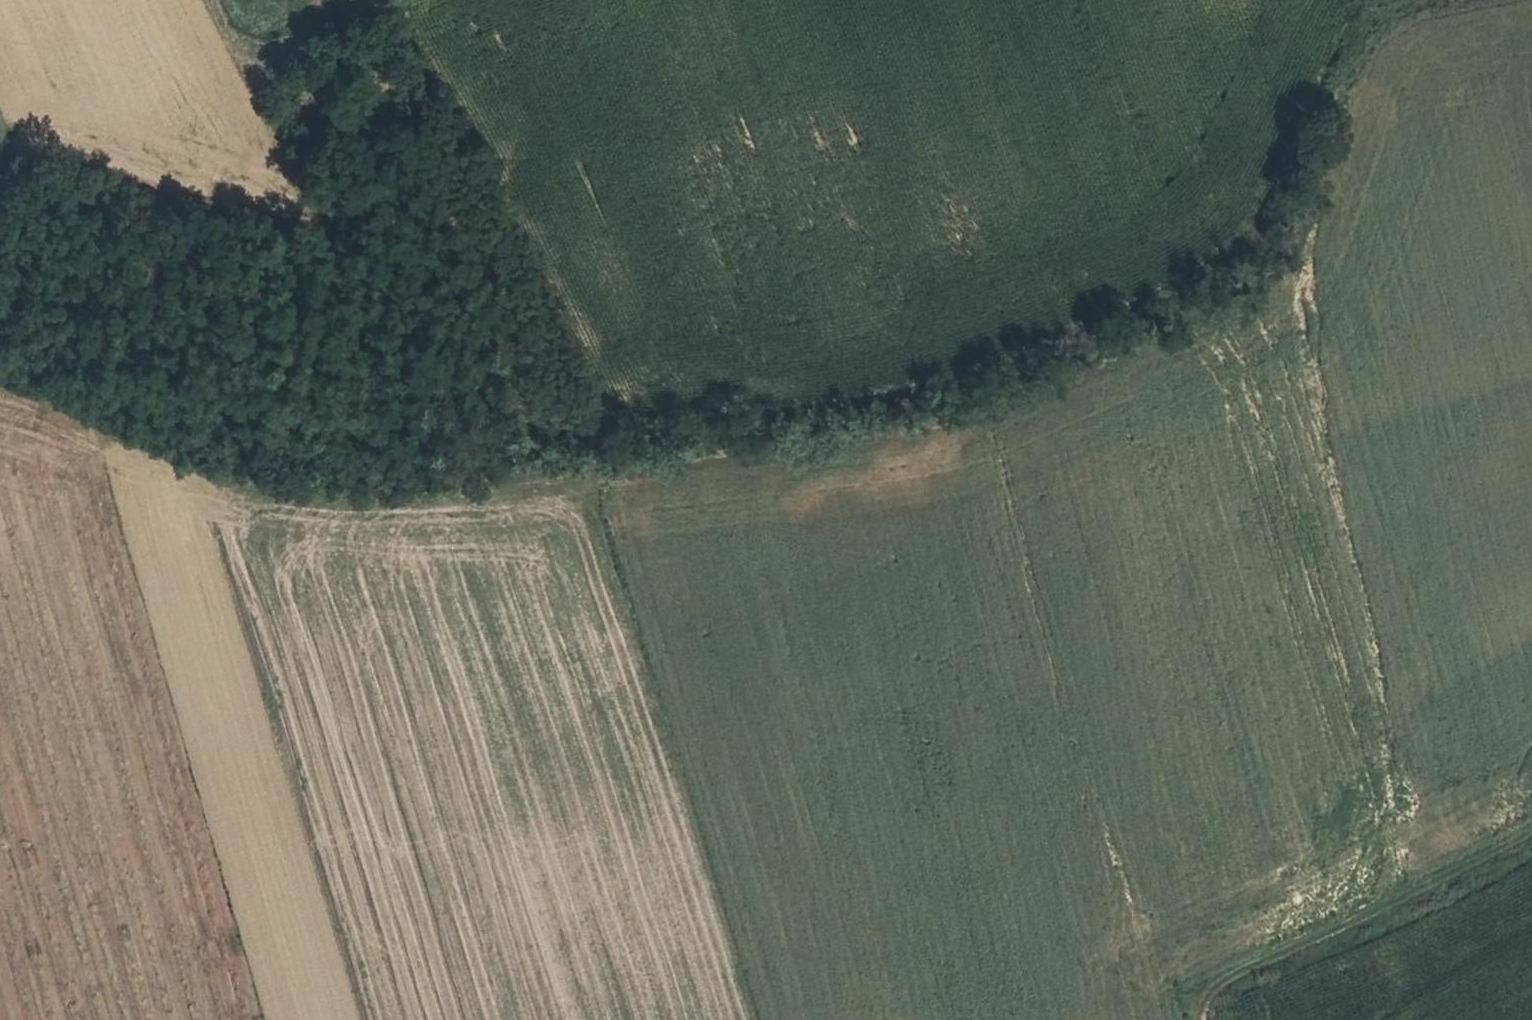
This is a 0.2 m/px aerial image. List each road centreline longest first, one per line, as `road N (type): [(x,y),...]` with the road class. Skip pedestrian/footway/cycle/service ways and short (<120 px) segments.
road 1 (track): [(1208,1019),(1225,988),(1531,839)]

